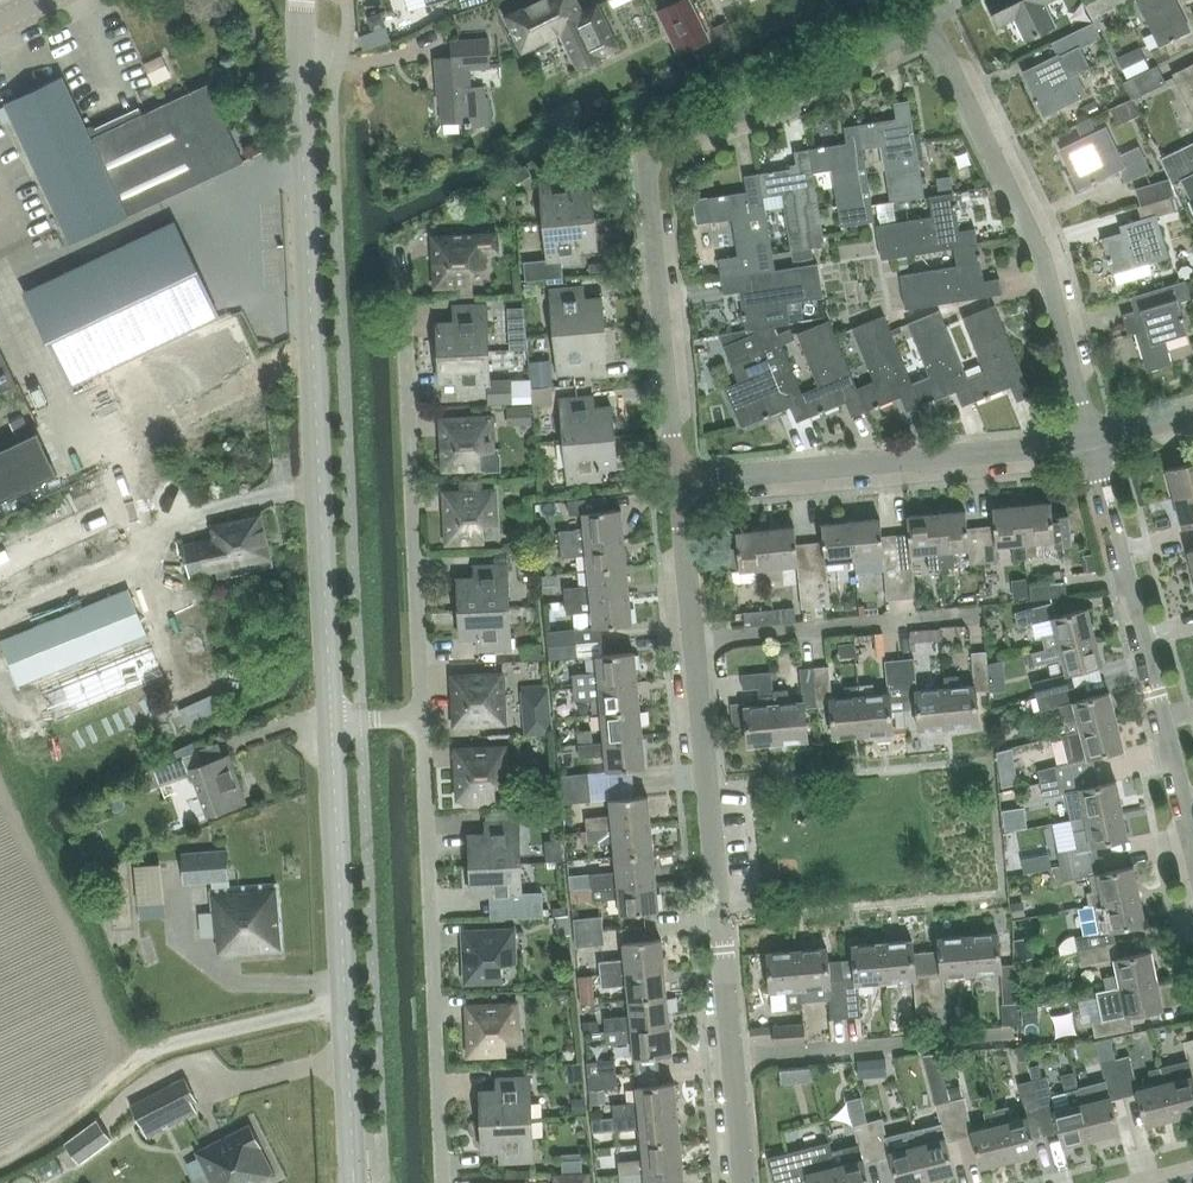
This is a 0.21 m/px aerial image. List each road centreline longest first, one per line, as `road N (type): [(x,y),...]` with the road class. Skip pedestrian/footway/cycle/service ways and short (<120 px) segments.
road 1 (tertiary): [(333,718),(304,0)]
road 2 (residential): [(681,484),(648,159),(928,22)]
road 3 (residential): [(443,1182),(425,717)]
road 4 (tertiary): [(352,1182),(333,718)]
road 5 (residential): [(1089,442),(1043,256),(928,22)]
road 6 (residential): [(425,717),(407,273)]
road 7 (residential): [(734,1063),(693,639)]
road 8 (residential): [(1089,442),(681,484)]
road 9 (track): [(345,1011),(300,1014),(150,1052),(0,1162)]
road 10 (residential): [(1192,805),(1089,442)]
road 11 (residential): [(693,639),(969,613)]
road 12 (residential): [(734,1063),(1006,1035)]
road 13 (residential): [(693,639),(681,484)]
road 14 (residential): [(745,1182),(734,1063)]

